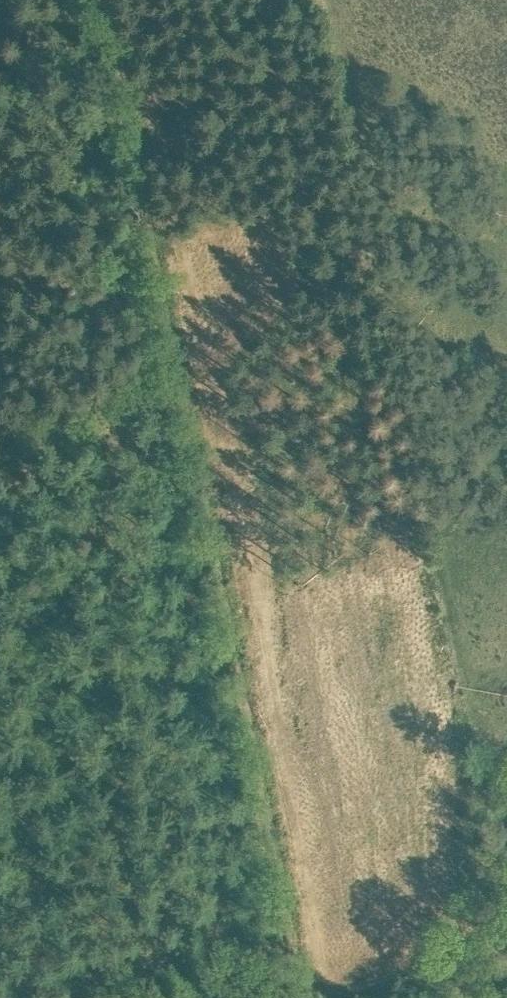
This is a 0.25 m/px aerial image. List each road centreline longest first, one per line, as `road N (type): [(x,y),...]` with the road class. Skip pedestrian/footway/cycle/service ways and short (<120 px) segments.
road 1 (track): [(294,997),(465,963),(472,997)]

